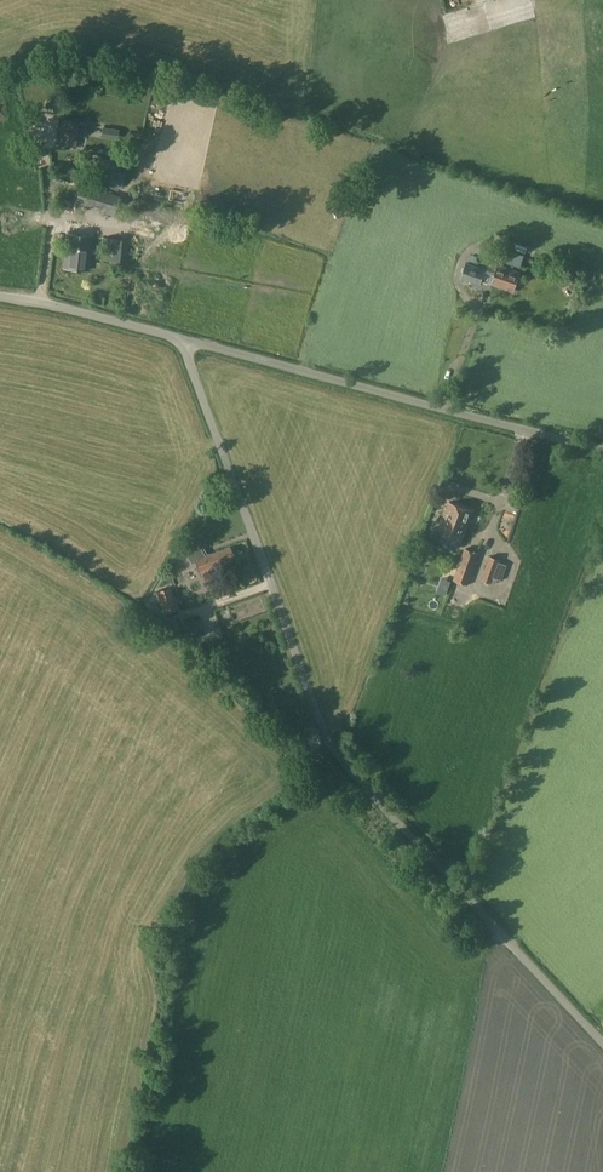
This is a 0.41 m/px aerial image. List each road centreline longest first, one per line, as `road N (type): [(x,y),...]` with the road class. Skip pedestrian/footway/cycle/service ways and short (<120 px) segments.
road 1 (unclassified): [(602,1043),(331,744),(182,339)]
road 2 (unclassified): [(602,450),(182,339)]
road 3 (unclassified): [(182,339),(0,297)]

